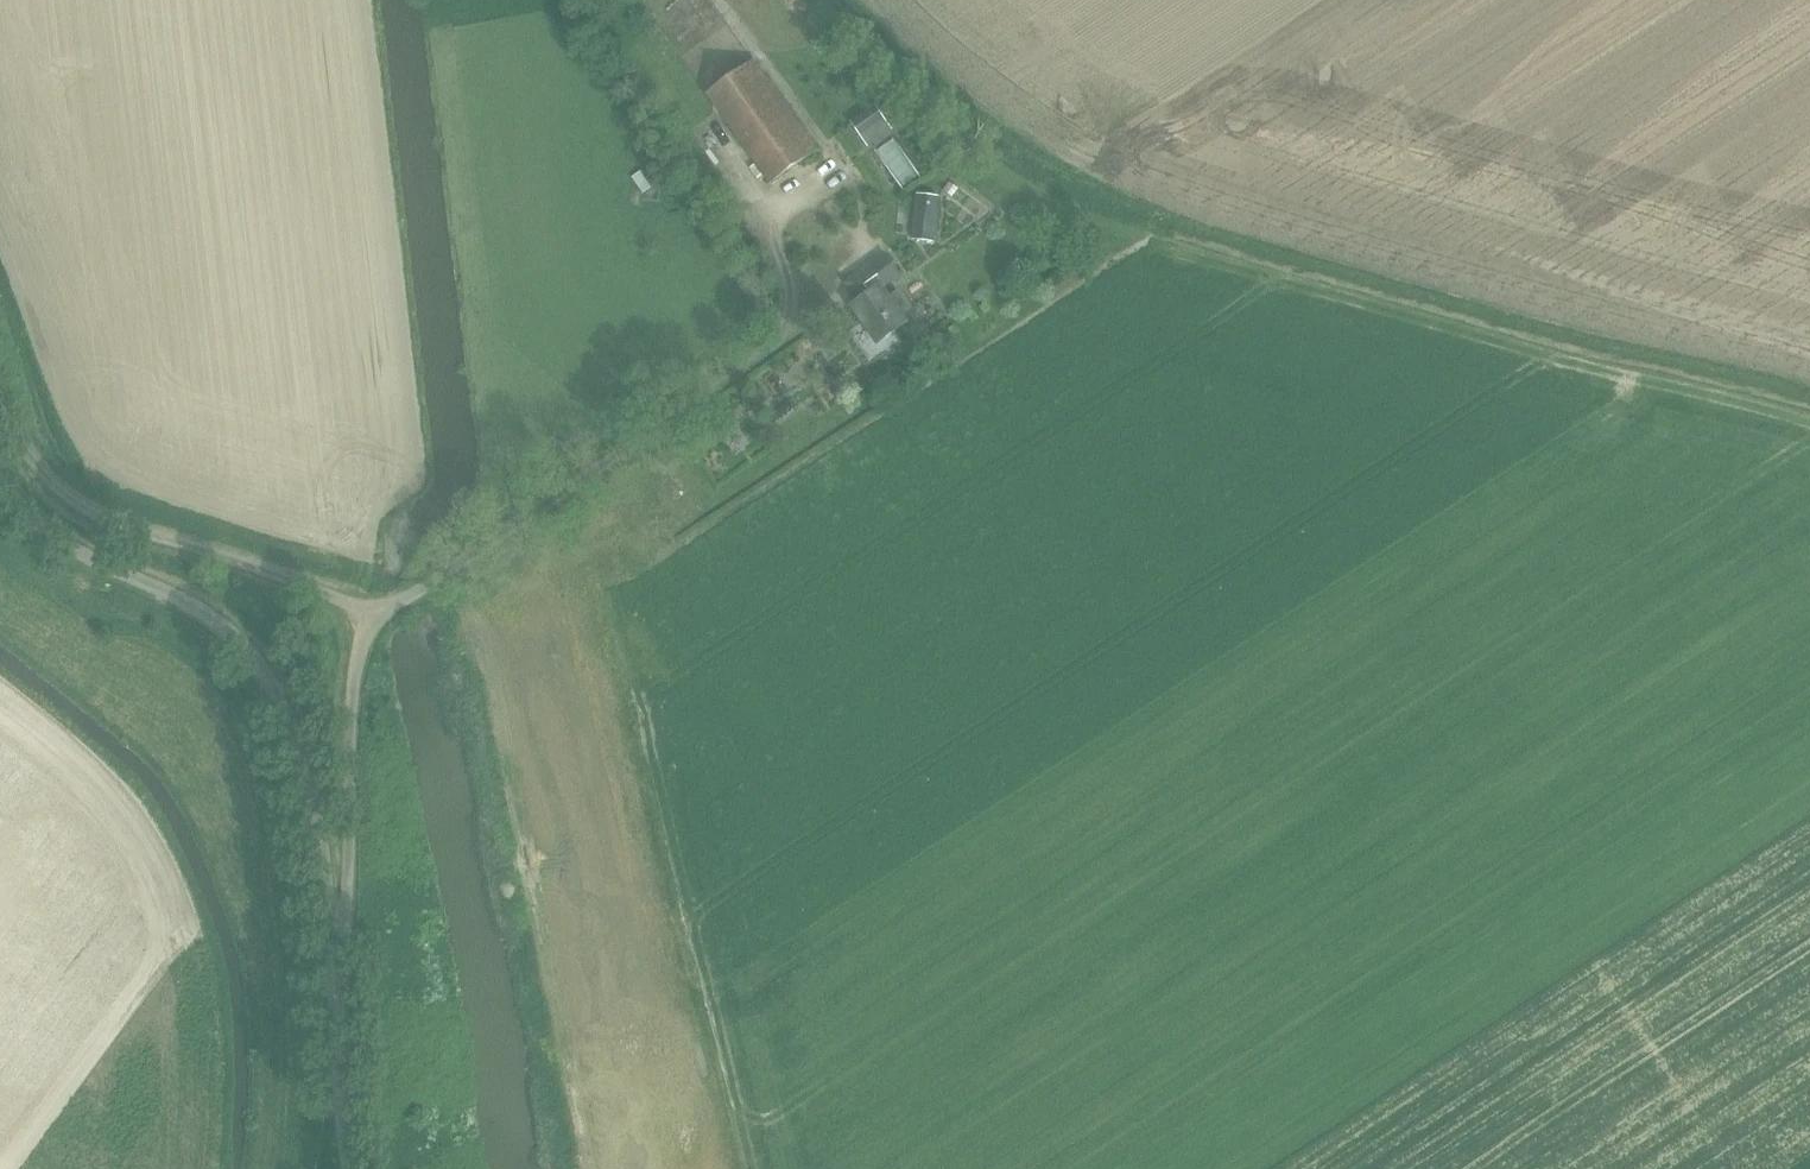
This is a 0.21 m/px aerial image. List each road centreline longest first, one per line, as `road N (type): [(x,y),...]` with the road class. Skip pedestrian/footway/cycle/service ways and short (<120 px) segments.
road 1 (unclassified): [(334,946),(345,918),(350,667),(368,612),(91,513),(0,410)]
road 2 (unclassified): [(334,946),(309,791),(278,694),(202,611),(67,549),(0,490)]
road 3 (unclassified): [(341,1168),(334,946)]

